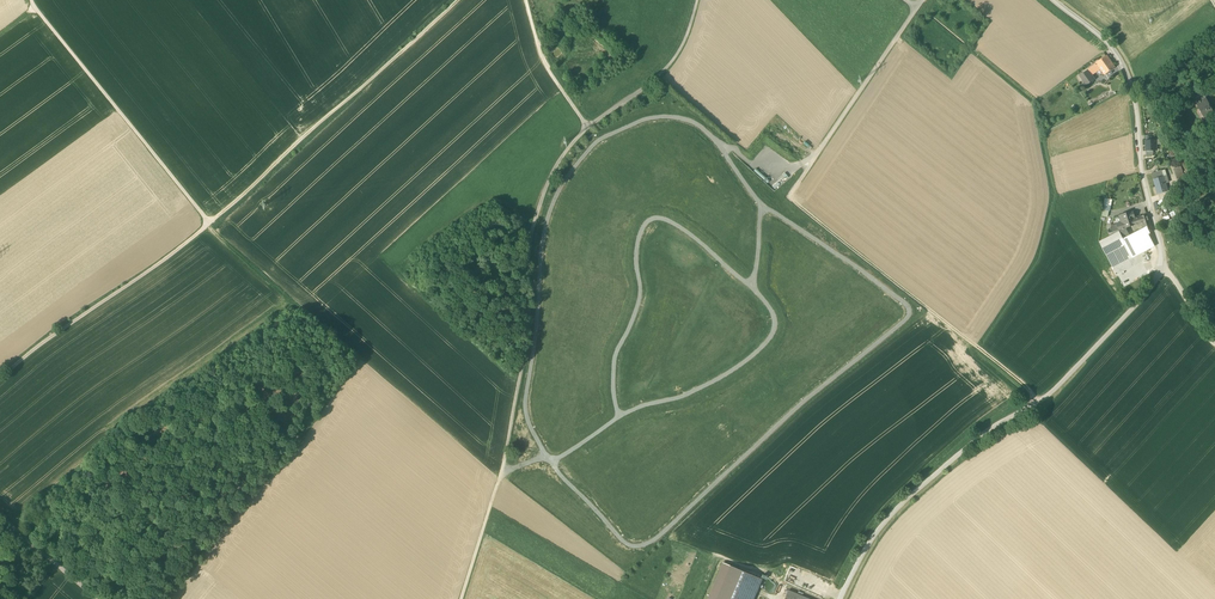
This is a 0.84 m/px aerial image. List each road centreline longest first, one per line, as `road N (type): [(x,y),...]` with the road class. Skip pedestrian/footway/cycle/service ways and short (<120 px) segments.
road 1 (residential): [(1052,0),(1104,40),(1131,85),(1160,247),(1157,278),(1043,399),(968,447),(895,512),(843,598)]
road 2 (track): [(458,0),(210,224),(0,376)]
road 3 (track): [(587,128),(541,197),(500,477),(461,598)]
road 4 (track): [(1043,399),(788,197),(819,151)]
road 5 (track): [(32,0),(210,224)]
road 6 (track): [(697,0),(679,51),(661,75),(587,128)]
road 7 (track): [(587,128),(542,61),(525,0)]
road 8 (track): [(0,517),(97,598)]

